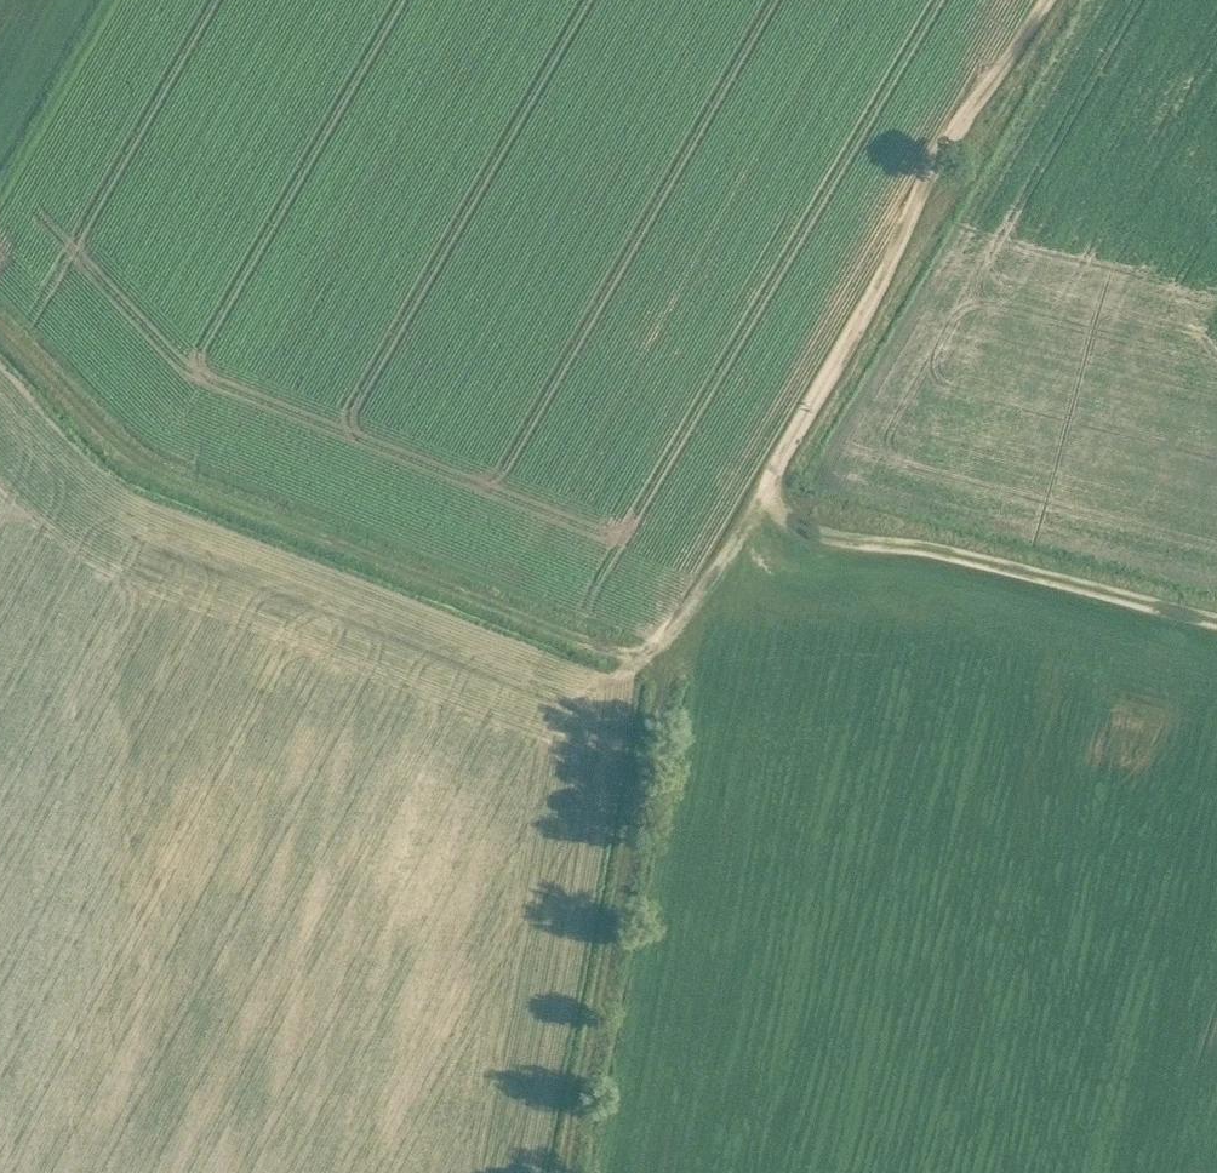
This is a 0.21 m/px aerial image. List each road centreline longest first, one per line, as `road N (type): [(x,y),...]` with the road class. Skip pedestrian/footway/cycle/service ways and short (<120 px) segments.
road 1 (track): [(580,1172),(672,669),(176,481),(126,445),(0,321)]
road 2 (track): [(672,669),(1022,0)]

